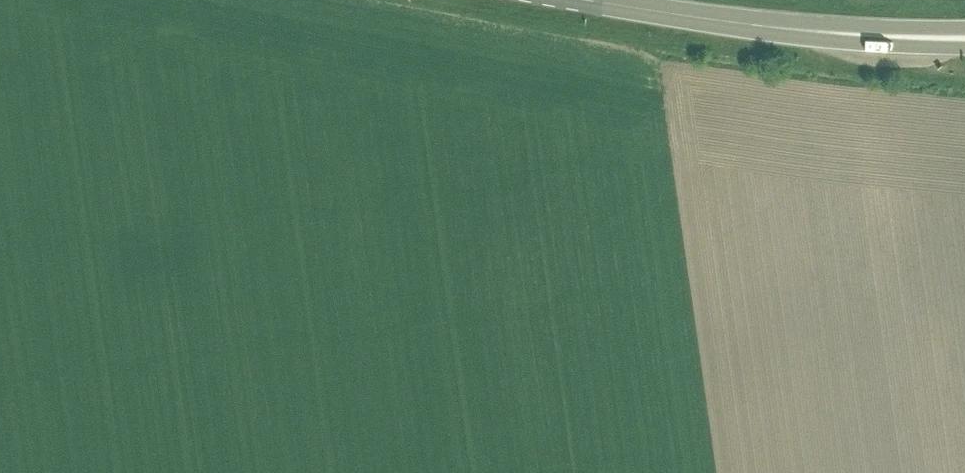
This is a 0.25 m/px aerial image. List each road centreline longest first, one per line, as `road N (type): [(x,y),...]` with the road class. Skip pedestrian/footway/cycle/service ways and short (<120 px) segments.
road 1 (primary): [(882,35),(591,0)]

